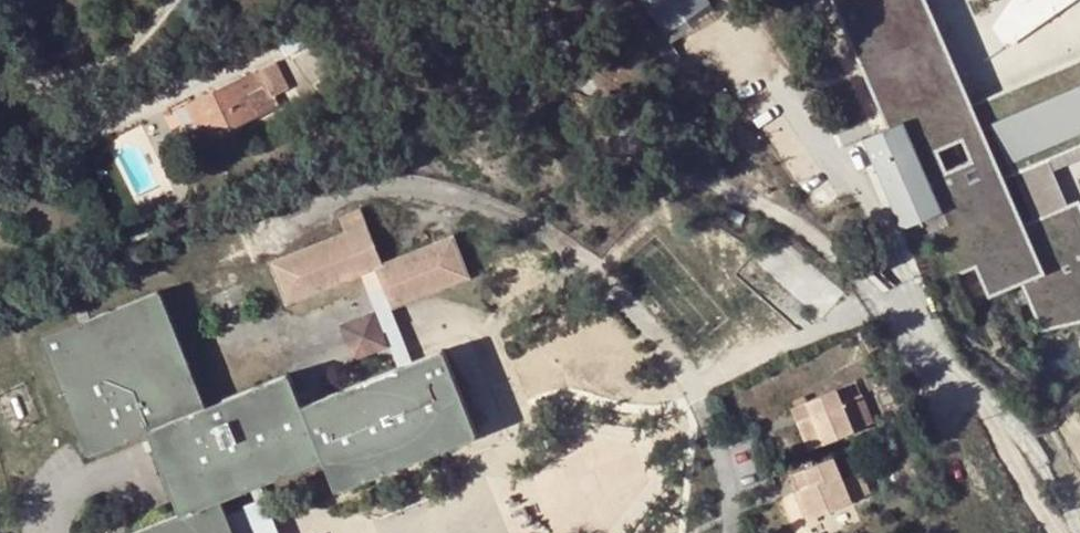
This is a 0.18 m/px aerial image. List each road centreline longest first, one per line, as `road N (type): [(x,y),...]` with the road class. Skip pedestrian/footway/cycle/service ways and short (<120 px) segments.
road 1 (track): [(533,0),(656,159),(807,225),(1001,408),(1079,527)]

